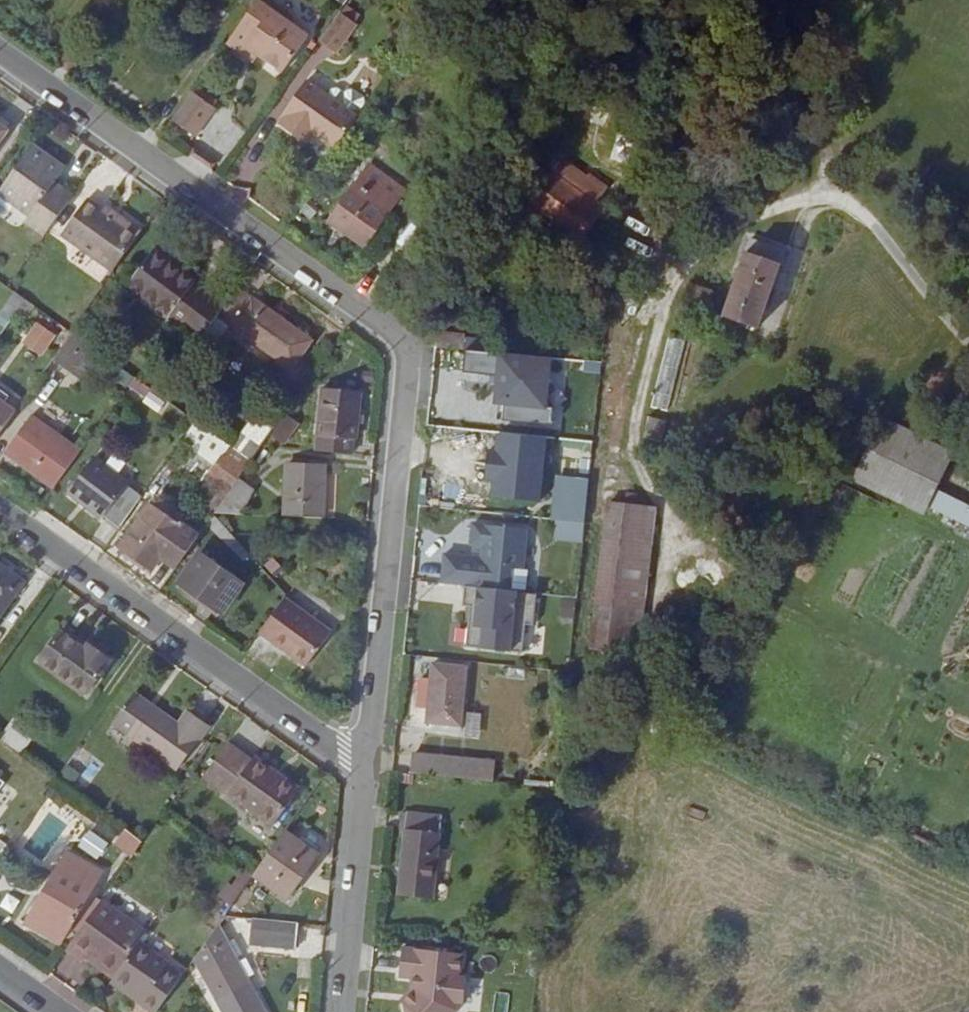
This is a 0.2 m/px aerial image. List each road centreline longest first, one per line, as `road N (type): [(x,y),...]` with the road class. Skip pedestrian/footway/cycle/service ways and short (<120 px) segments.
road 1 (residential): [(0,48),(407,334)]
road 2 (residential): [(373,770),(0,506)]
road 3 (residential): [(373,770),(407,334)]
road 4 (residential): [(346,1011),(373,770)]

